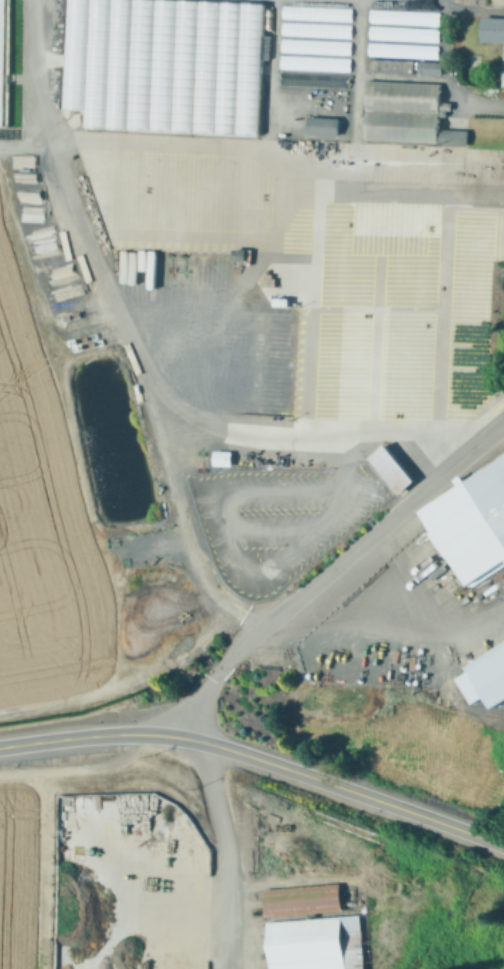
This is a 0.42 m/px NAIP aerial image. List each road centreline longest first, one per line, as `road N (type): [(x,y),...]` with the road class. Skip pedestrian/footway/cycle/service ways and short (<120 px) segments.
road 1 (secondary): [(503,848),(178,738)]
road 2 (secondary): [(178,738),(0,749)]

